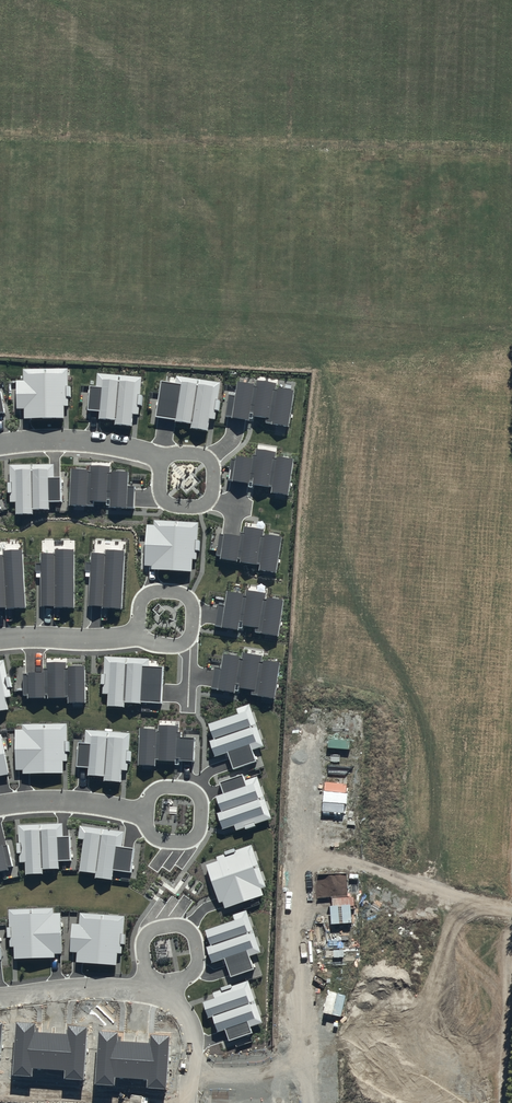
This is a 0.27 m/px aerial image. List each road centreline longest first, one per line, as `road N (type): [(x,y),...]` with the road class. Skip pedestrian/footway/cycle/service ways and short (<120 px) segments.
road 1 (residential): [(0,443),(121,445),(188,476)]
road 2 (residential): [(0,804),(64,799),(174,815)]
road 3 (residential): [(0,638),(127,637),(167,617)]
road 4 (residential): [(0,1000),(128,990),(160,1001)]

